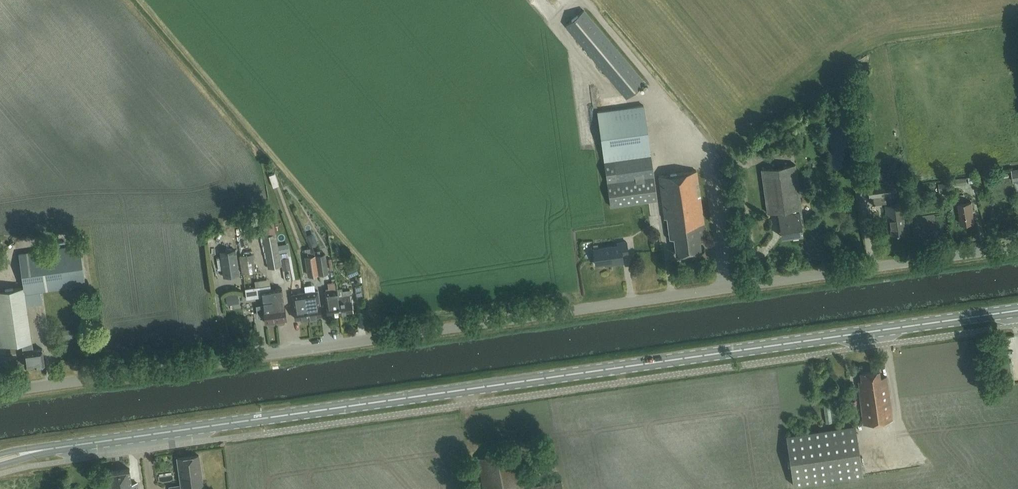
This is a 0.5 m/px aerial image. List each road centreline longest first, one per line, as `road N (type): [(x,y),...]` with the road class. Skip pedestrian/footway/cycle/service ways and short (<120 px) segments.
road 1 (primary): [(0,460),(1017,311)]
road 2 (unclassified): [(0,393),(1017,246)]

